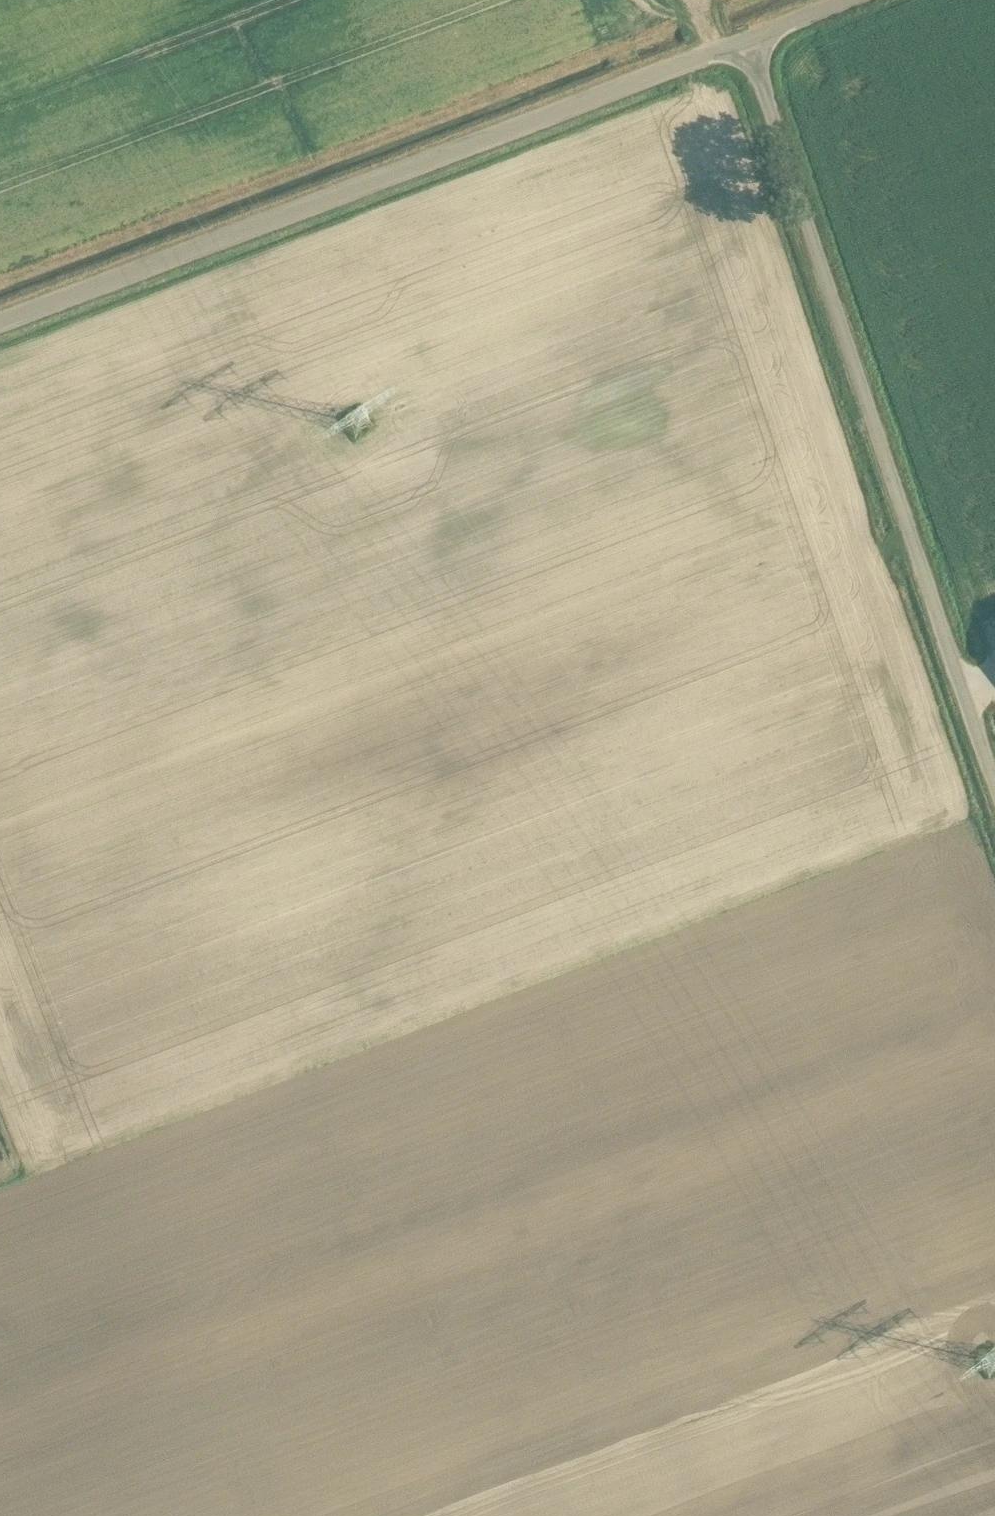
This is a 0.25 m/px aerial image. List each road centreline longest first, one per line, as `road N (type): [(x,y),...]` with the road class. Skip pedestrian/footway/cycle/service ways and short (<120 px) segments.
road 1 (unclassified): [(0,320),(746,39)]
road 2 (unclassified): [(994,785),(746,39)]

